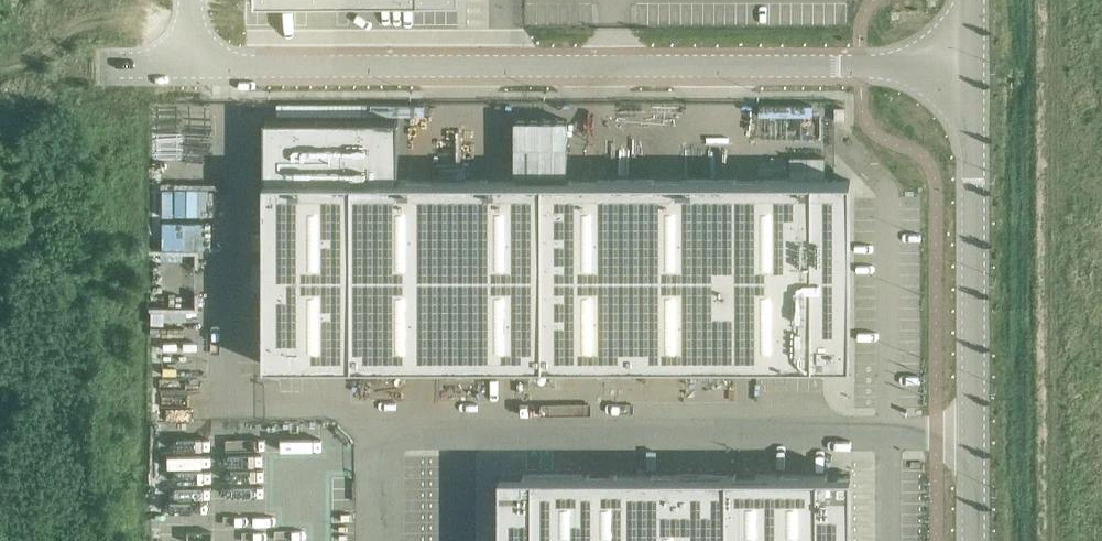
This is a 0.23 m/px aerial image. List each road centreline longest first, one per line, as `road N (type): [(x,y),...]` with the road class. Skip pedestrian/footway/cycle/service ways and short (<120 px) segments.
road 1 (unclassified): [(968,68),(250,66)]
road 2 (unclassified): [(969,428),(380,426)]
road 3 (trunk): [(97,540),(102,0)]
road 4 (trunk): [(49,0),(45,540)]
road 5 (unclassified): [(380,426),(248,425),(250,66)]
road 6 (unclassified): [(969,428),(968,68)]
road 7 (unclassified): [(250,66),(189,64),(190,0)]

